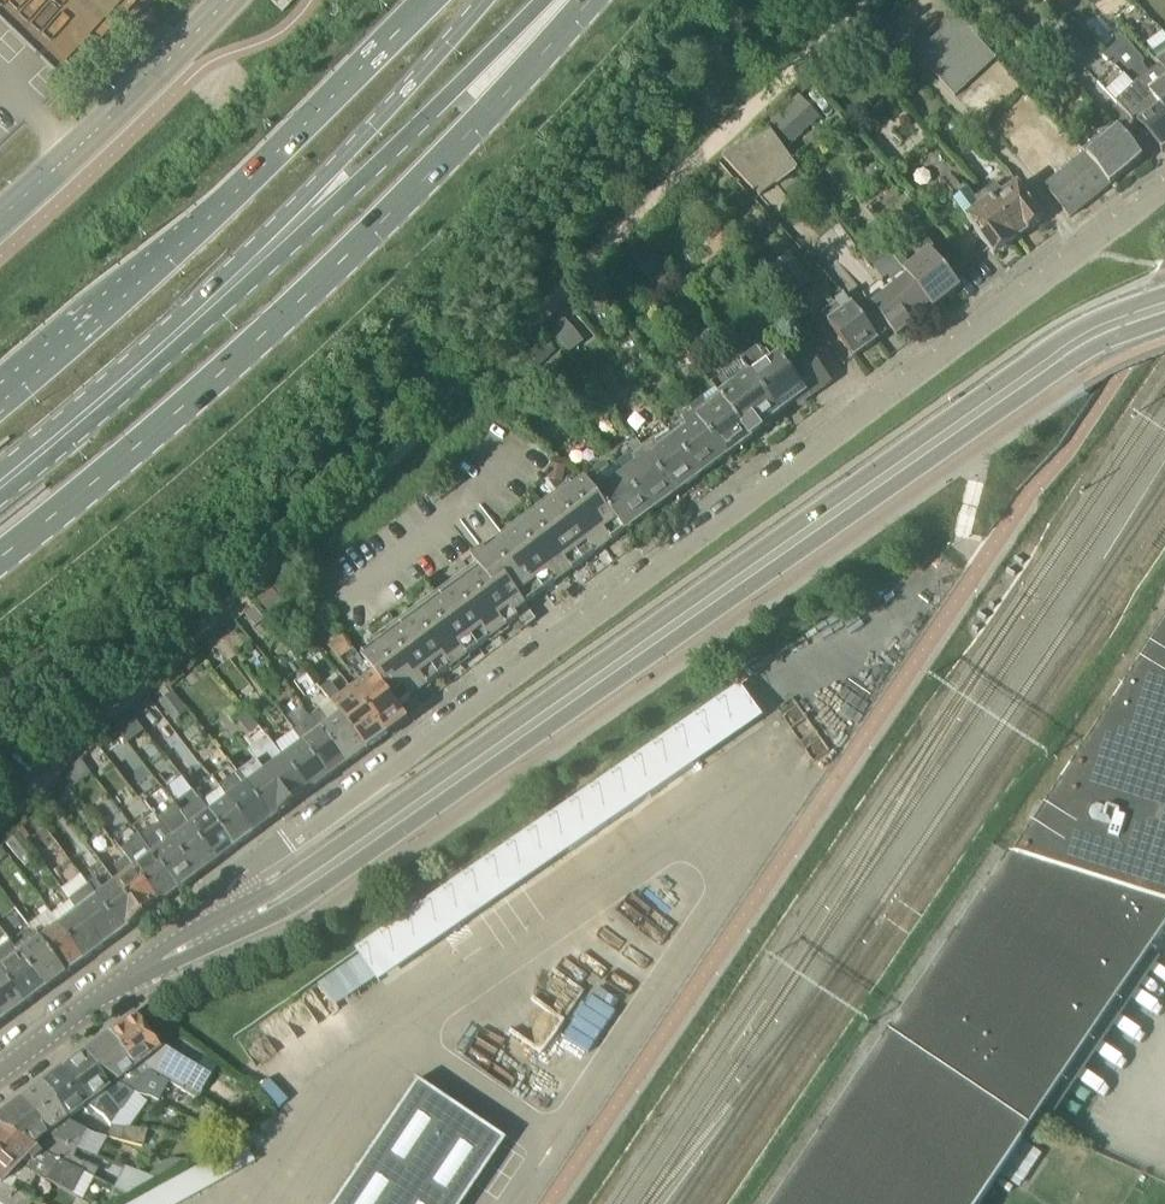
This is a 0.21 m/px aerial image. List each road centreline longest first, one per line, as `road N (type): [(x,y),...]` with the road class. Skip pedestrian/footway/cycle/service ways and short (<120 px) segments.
road 1 (unclassified): [(227,925),(217,896),(1164,191)]
road 2 (tertiary): [(227,925),(305,887),(1060,356),(1164,311)]
road 3 (secondary): [(0,559),(309,294),(494,111),(591,0)]
road 4 (secondary): [(432,0),(189,238),(0,406)]
road 5 (primary): [(0,486),(356,165)]
road 6 (unclassified): [(0,224),(227,0)]
road 7 (tertiary): [(0,1075),(155,961),(227,925)]
road 8 (primary): [(356,165),(438,104),(544,0)]
road 9 (primary): [(490,0),(356,165)]

